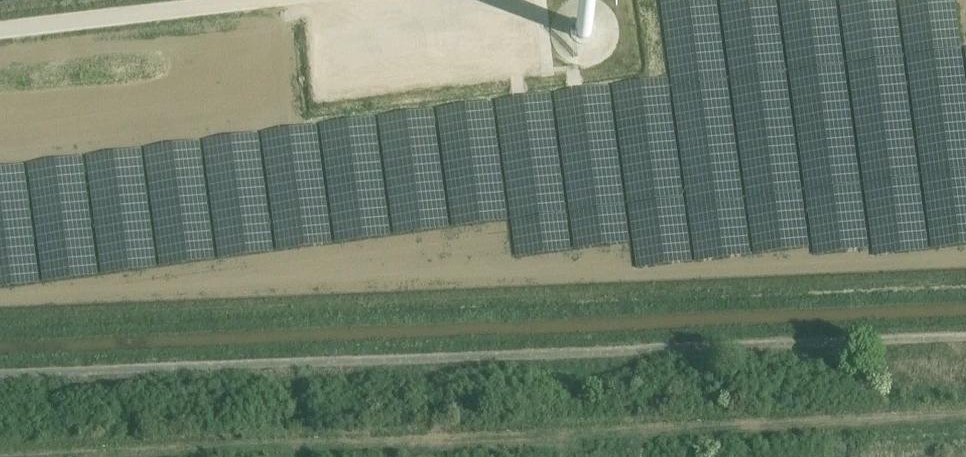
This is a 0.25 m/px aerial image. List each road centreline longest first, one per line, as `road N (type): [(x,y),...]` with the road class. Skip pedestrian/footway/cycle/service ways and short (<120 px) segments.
road 1 (unclassified): [(965,338),(0,375)]
road 2 (track): [(260,0),(0,31)]

